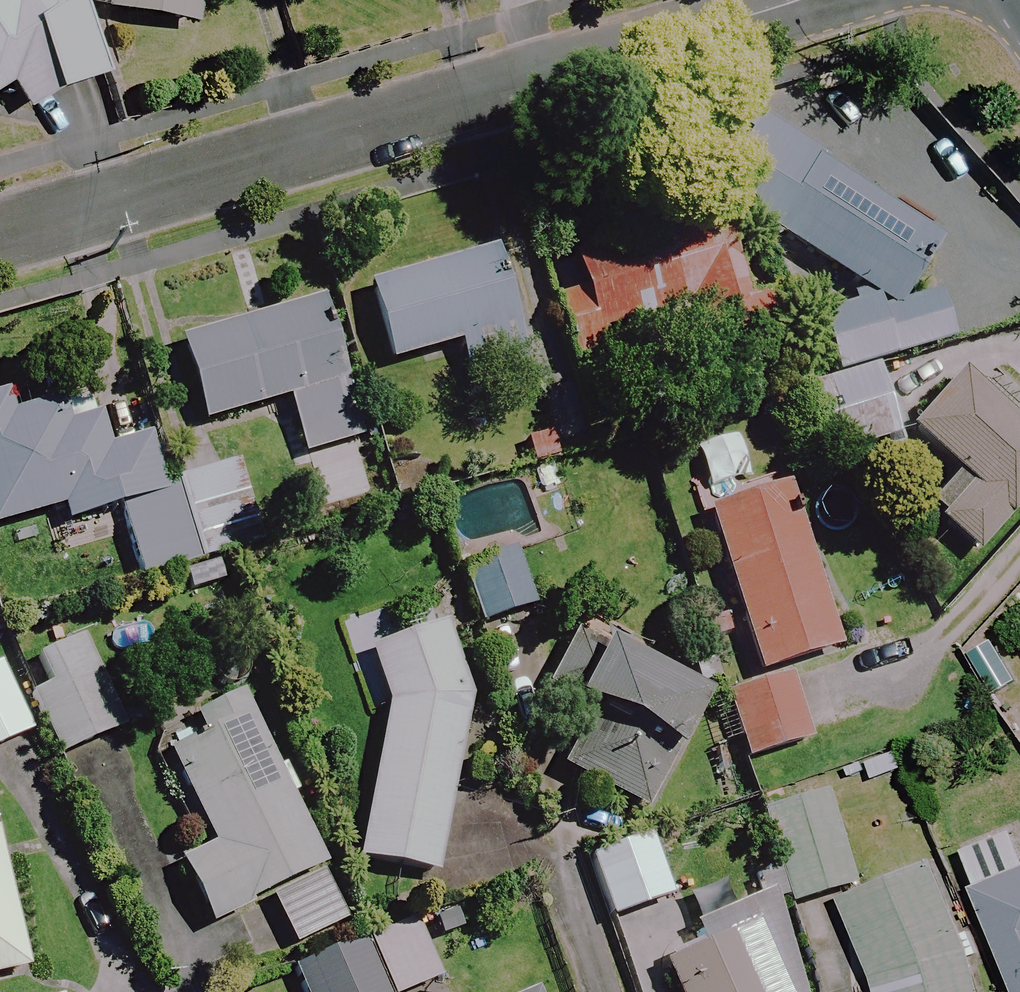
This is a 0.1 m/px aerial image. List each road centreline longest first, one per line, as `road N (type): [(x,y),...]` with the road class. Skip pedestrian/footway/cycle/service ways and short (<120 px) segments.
road 1 (residential): [(0,228),(814,0)]

